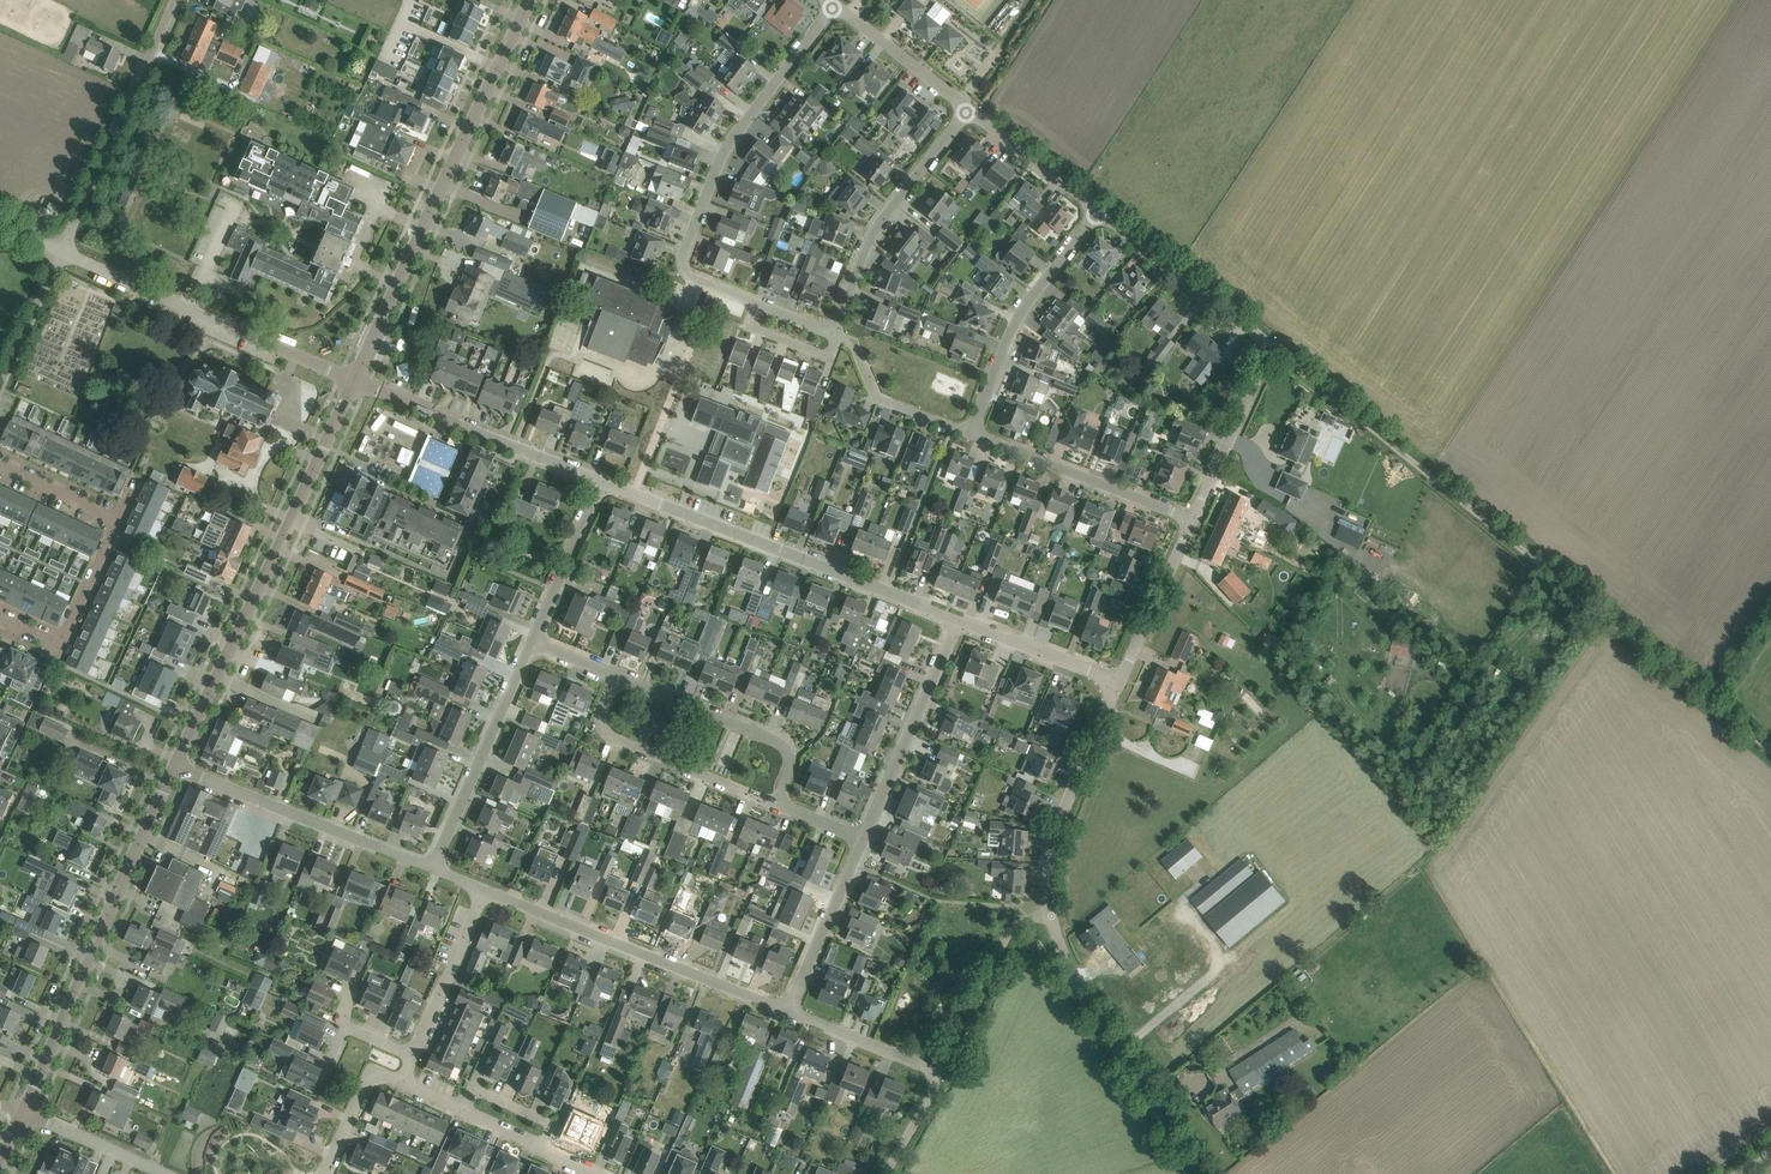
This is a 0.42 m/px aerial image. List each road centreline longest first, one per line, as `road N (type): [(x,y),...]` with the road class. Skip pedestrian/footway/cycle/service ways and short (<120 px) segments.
road 1 (track): [(1272,354),(1770,752)]
road 2 (tertiary): [(1198,1173),(1089,1002),(1052,915),(1053,849),(1118,682)]
road 3 (tertiary): [(174,767),(354,380)]
road 4 (unclassified): [(354,380),(530,0)]
road 5 (residential): [(1194,519),(1267,369),(1271,343),(1098,212)]
road 6 (residential): [(760,304),(688,276),(684,256),(723,152),(835,5)]
road 7 (tertiary): [(960,619),(604,482)]
road 8 (tertiary): [(23,1110),(174,767)]
road 9 (residential): [(789,1010),(487,888)]
road 10 (unclassified): [(354,380),(63,252)]
road 11 (residential): [(434,867),(174,767)]
road 12 (residential): [(63,252),(175,0)]
road 13 (tertiary): [(604,482),(354,380)]
road 14 (residential): [(886,1173),(934,1089),(930,1070),(789,1010)]
road 15 (residential): [(831,332),(873,235),(967,112)]
road 16 (residential): [(972,433),(1019,314),(1098,212)]
road 17 (residential): [(777,805),(612,739),(601,717),(616,675)]
road 18 (residential): [(434,867),(533,641)]
road 19 (residential): [(777,805),(790,762),(781,743),(616,675)]
road 20 (residential): [(863,840),(960,619)]
road 21 (residential): [(1194,519),(972,433)]
road 22 (residential): [(0,617),(43,637),(66,634),(117,520)]
road 23 (residential): [(789,1010),(863,840)]
road 24 (residential): [(414,1056),(487,888)]
road 25 (residential): [(1118,682),(1194,519)]
road 26 (residential): [(972,433),(879,399),(857,351),(839,336)]
road 27 (residential): [(533,641),(604,482)]
road 28 (tertiary): [(1118,682),(960,619)]
road 29 (residential): [(967,112),(835,5)]
road 30 (residential): [(1098,212),(967,112)]
road 31 (residential): [(0,390),(63,252)]
road 32 (residential): [(401,1085),(387,1078),(368,1084),(327,1173)]
road 33 (residential): [(464,1110),(472,1091),(553,1127),(543,1149)]
road 34 (residential): [(117,520),(0,466)]
road 35 (residential): [(839,336),(824,357),(753,330),(760,304)]

